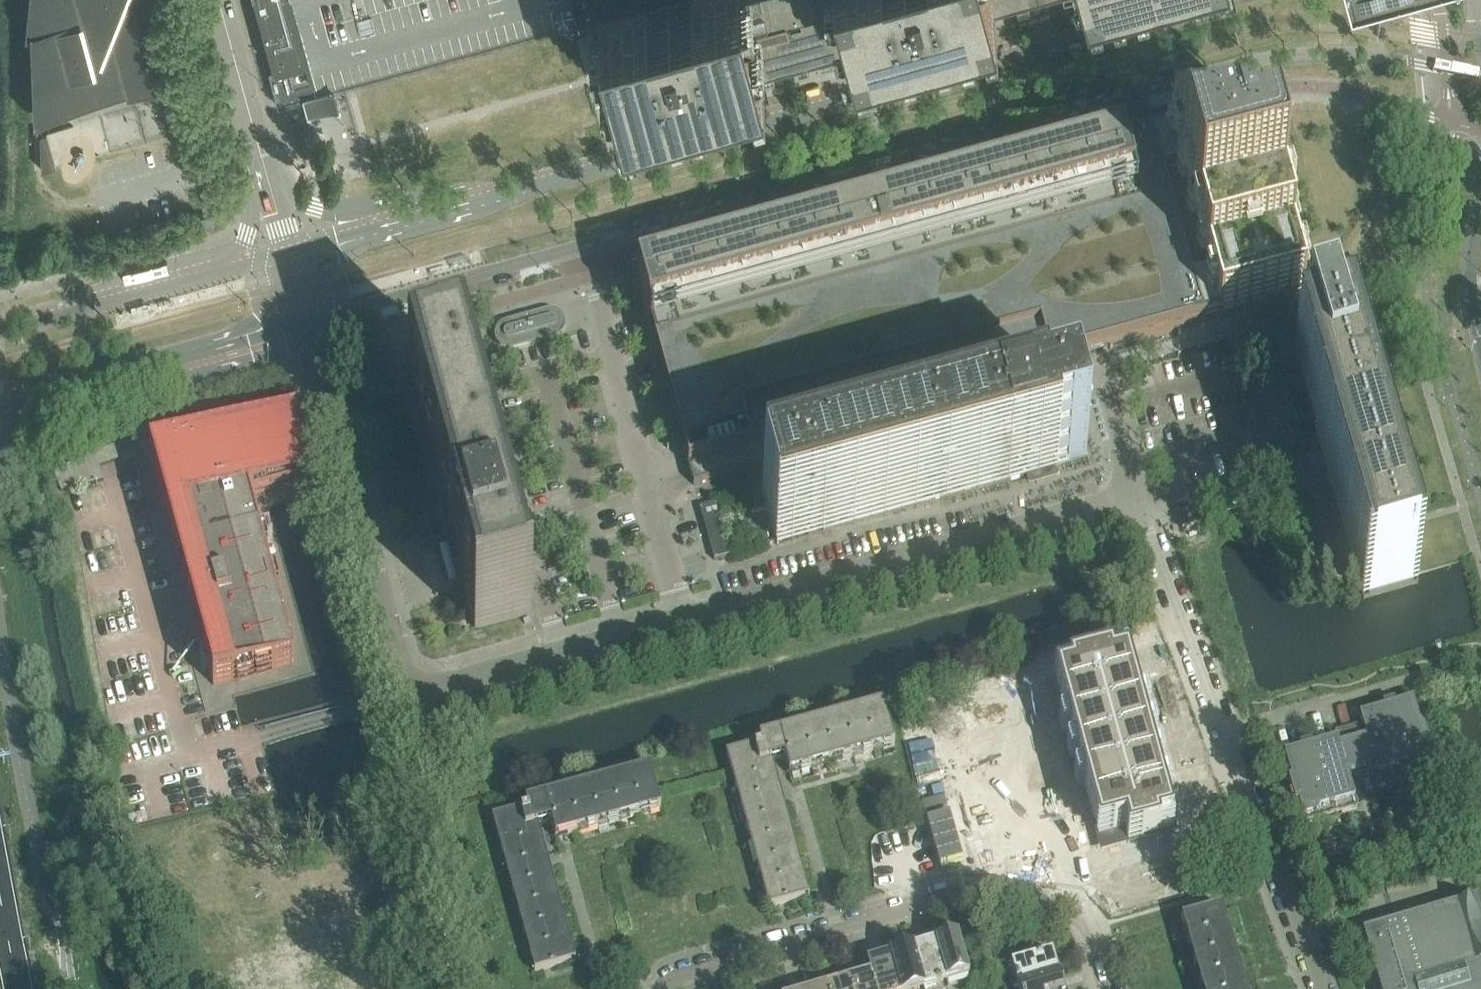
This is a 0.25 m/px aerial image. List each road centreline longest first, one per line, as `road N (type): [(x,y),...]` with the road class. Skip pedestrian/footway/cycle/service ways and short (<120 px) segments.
road 1 (tertiary): [(312,321),(1271,59),(1373,57),(1480,78)]
road 2 (tertiary): [(1204,0),(398,227)]
road 3 (residential): [(406,694),(1138,498)]
road 4 (residential): [(1138,498),(1321,988)]
road 5 (residential): [(684,988),(962,893),(1085,916),(1106,988)]
road 6 (residential): [(406,694),(312,321)]
road 7 (residential): [(471,988),(406,694)]
road 8 (tertiary): [(235,269),(0,334)]
road 9 (tertiary): [(0,406),(218,346)]
road 10 (residential): [(268,159),(228,0)]
road 11 (tertiary): [(398,227),(325,198),(268,159)]

